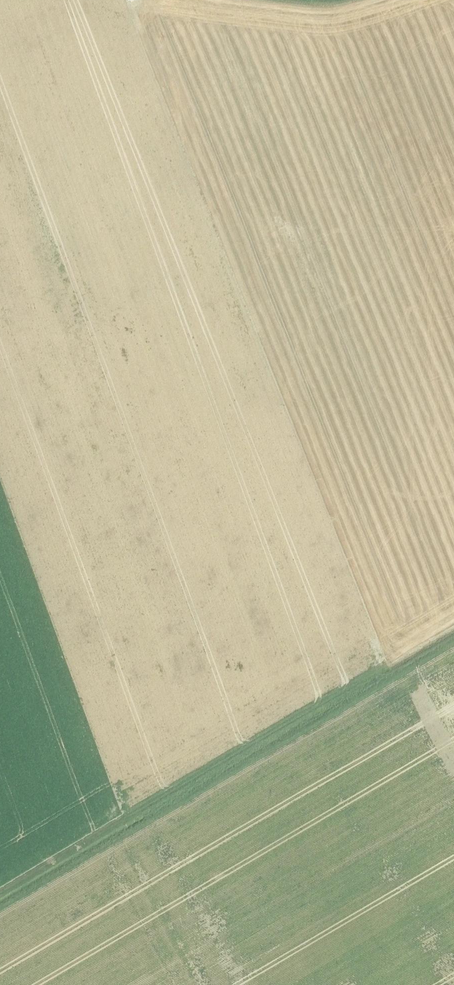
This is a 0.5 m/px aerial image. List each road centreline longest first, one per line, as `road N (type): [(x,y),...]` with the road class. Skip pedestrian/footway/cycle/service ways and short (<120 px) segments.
road 1 (track): [(0,890),(354,679)]

